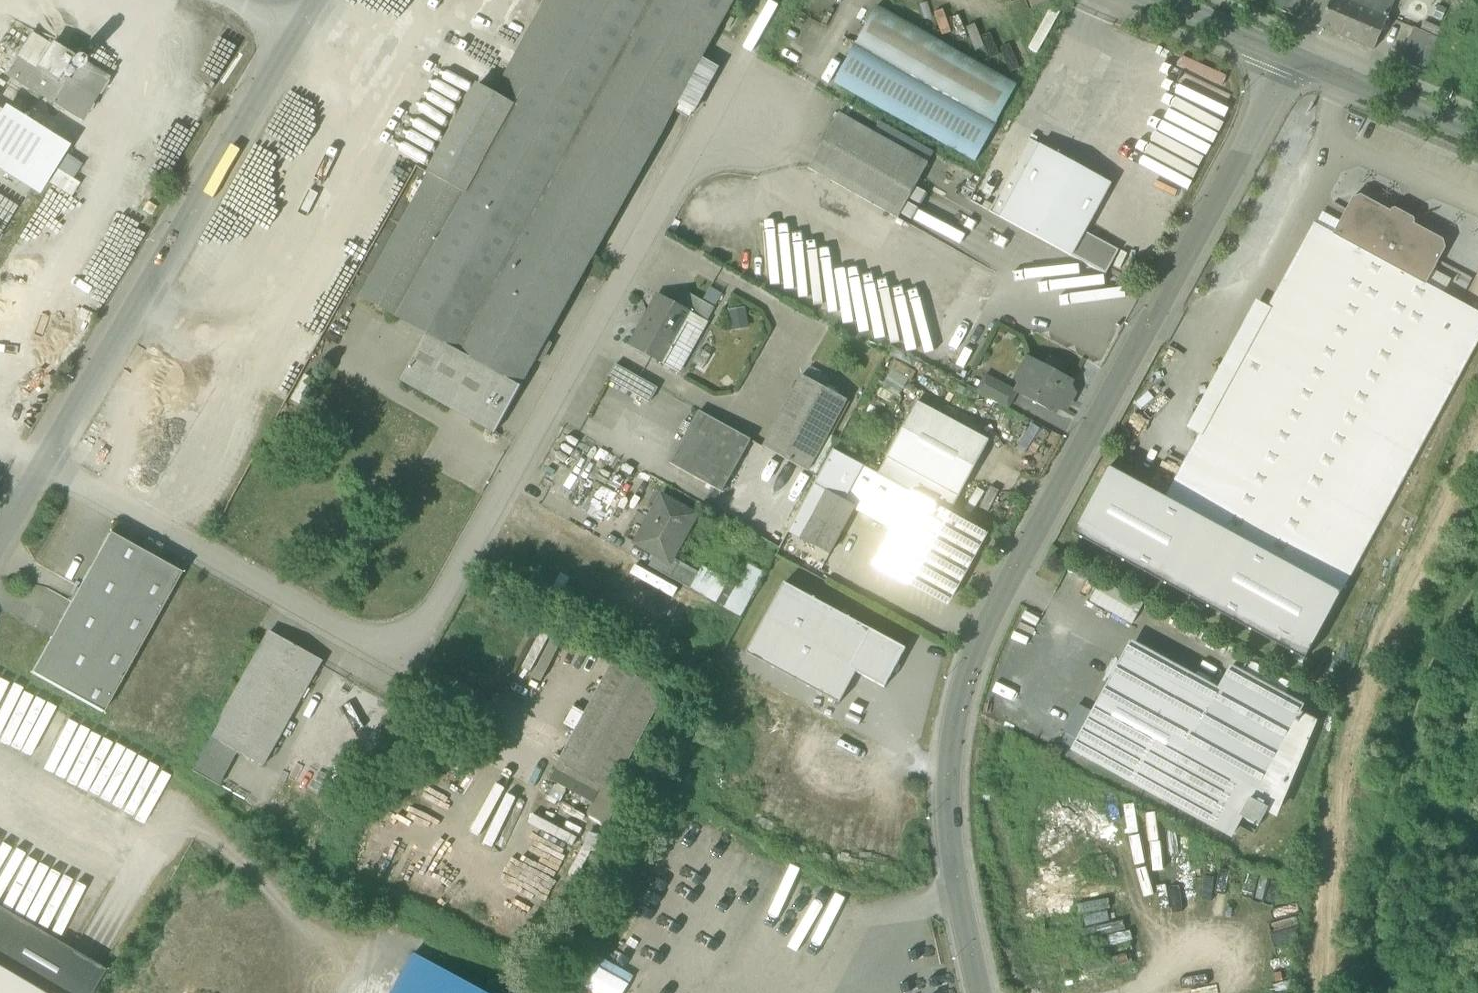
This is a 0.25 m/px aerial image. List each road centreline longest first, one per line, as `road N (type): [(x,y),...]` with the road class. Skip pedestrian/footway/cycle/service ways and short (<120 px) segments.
road 1 (residential): [(43,457),(407,661),(690,154),(748,119)]
road 2 (residential): [(1290,60),(973,658),(951,755),(950,868),(978,992)]
road 3 (residential): [(43,457),(313,17)]
road 4 (residential): [(0,690),(204,809)]
road 5 (secondary): [(1477,139),(1290,60)]
road 6 (secondary): [(1290,60),(1151,0)]

